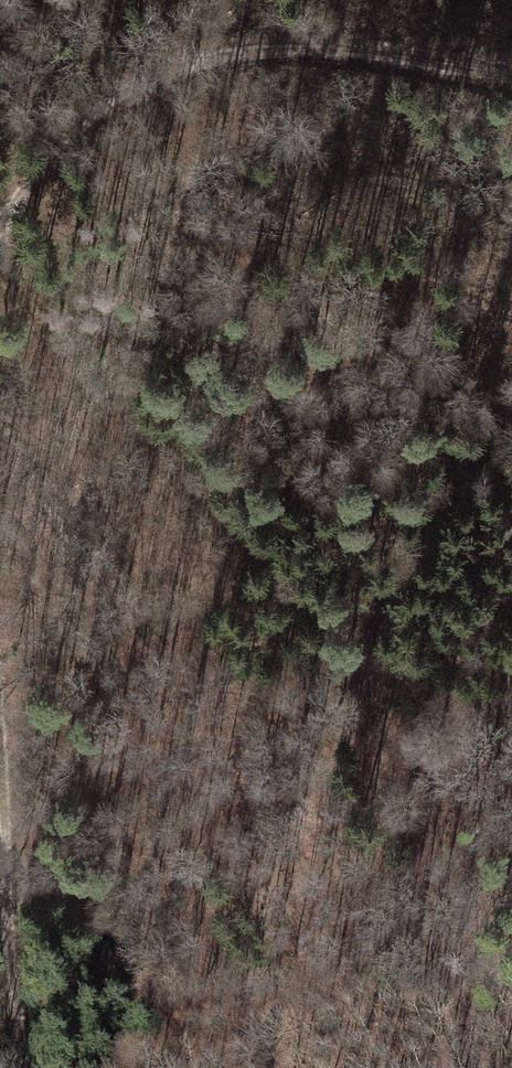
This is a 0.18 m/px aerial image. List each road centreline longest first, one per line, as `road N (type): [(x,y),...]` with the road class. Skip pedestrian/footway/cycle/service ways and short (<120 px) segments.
road 1 (track): [(0,201),(145,405),(310,576),(378,679),(428,837),(475,1067)]
road 2 (track): [(511,74),(251,48),(144,73),(78,110),(43,161),(0,266)]
road 3 (track): [(0,722),(1,889),(35,1067)]

